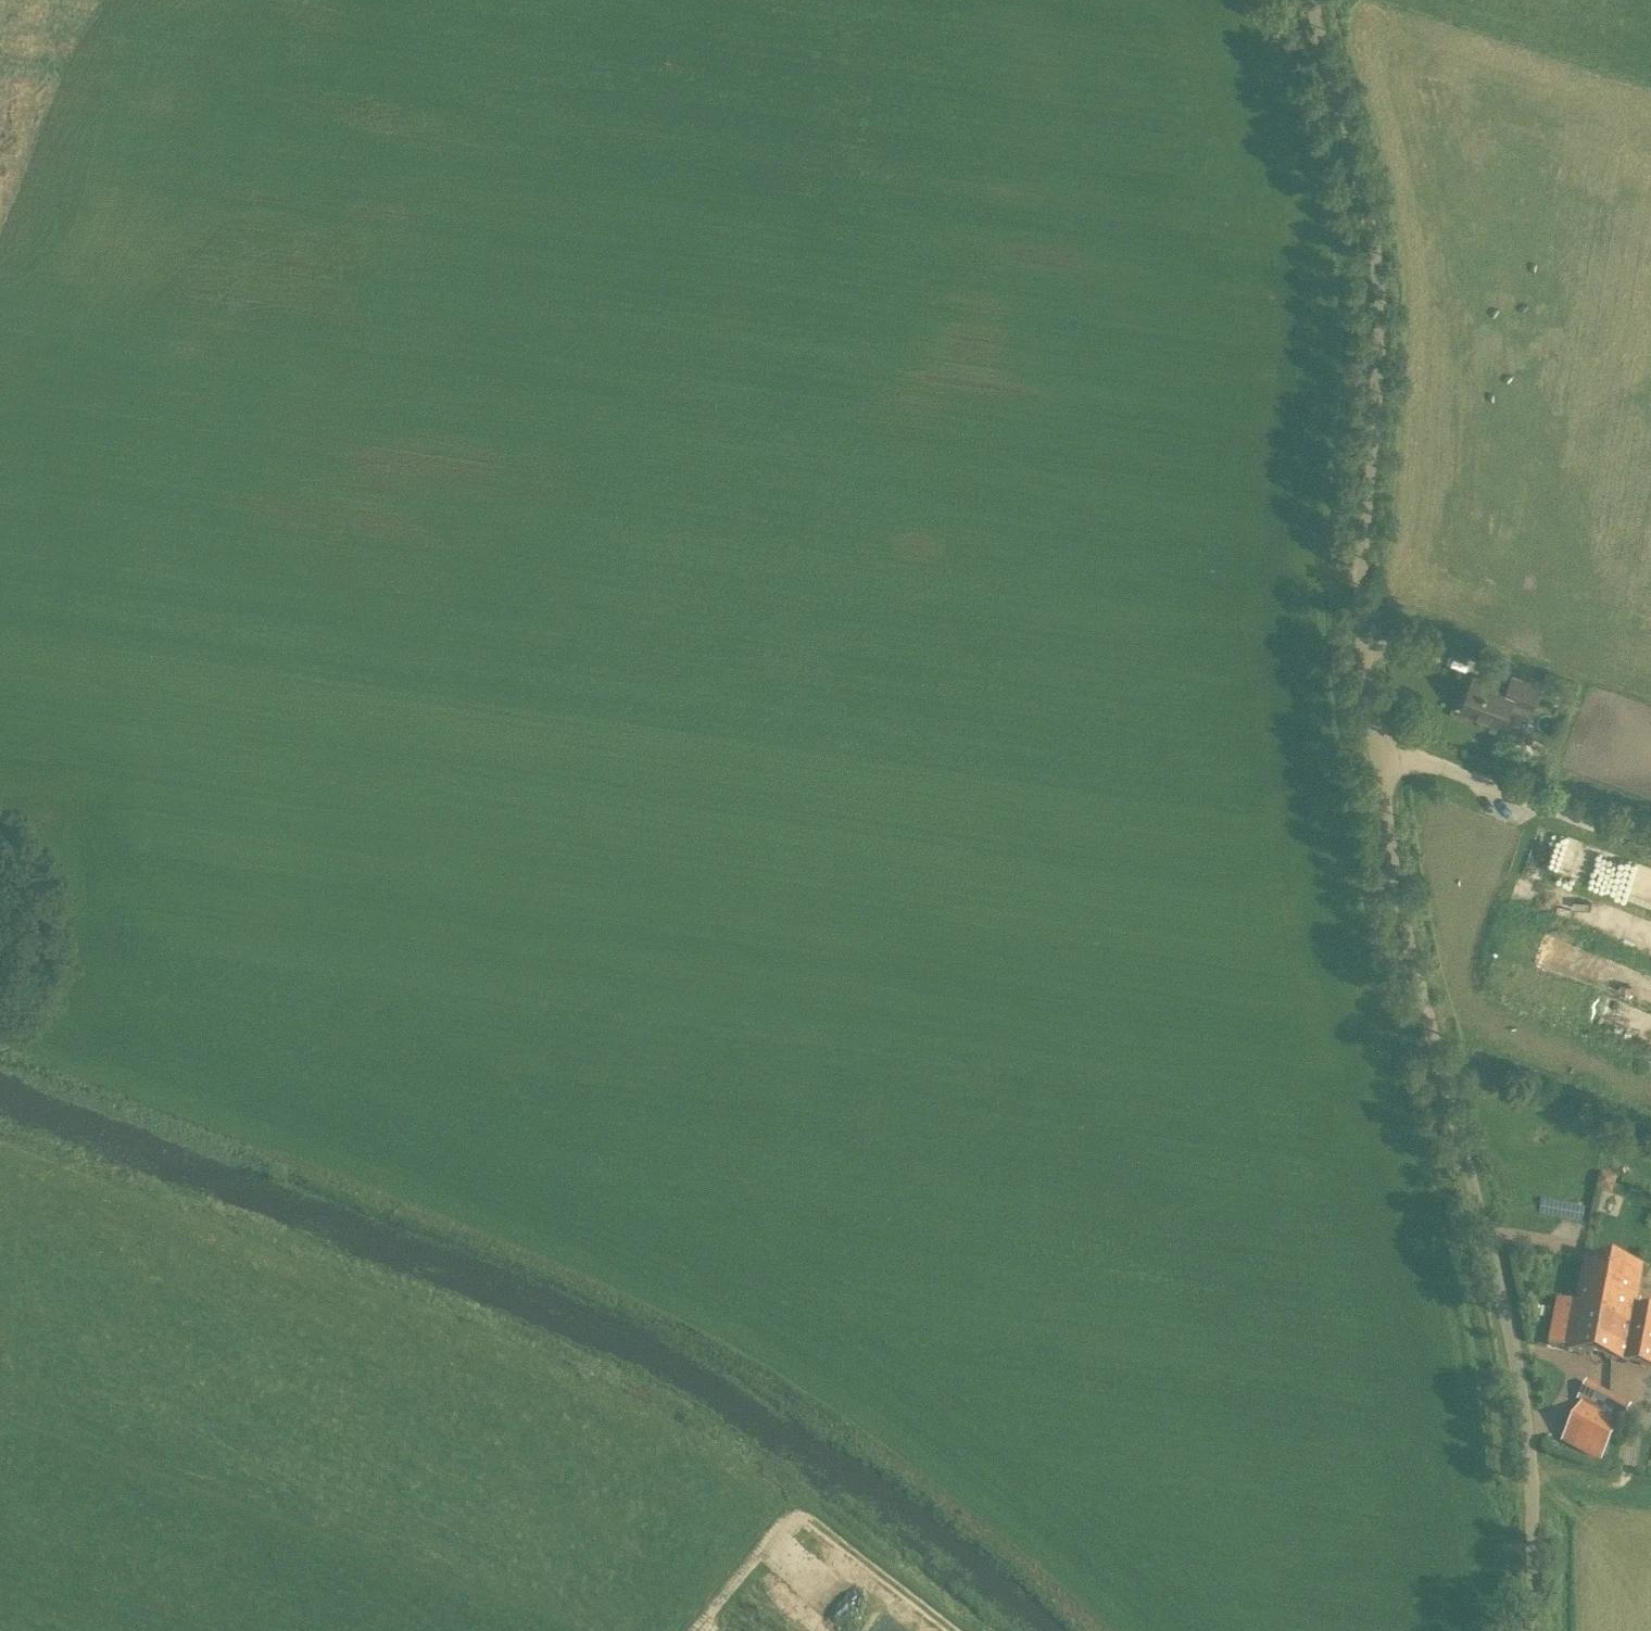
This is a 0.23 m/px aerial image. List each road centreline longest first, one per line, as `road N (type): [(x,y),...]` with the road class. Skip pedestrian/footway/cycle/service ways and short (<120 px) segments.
road 1 (unclassified): [(1532,1630),(1533,1476),(1518,1360),(1428,1015),(1379,765),(1361,580),(1381,307),(1368,206),(1314,0)]

